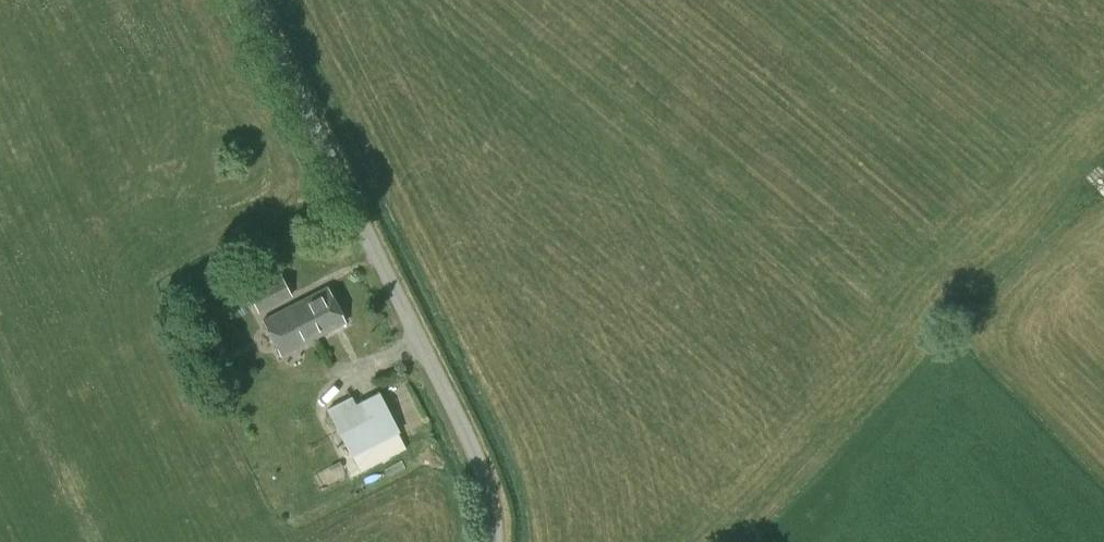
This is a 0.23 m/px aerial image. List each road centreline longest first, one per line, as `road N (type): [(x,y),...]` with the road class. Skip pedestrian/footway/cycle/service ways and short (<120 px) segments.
road 1 (unclassified): [(488,541),(479,469),(460,420),(250,0)]

